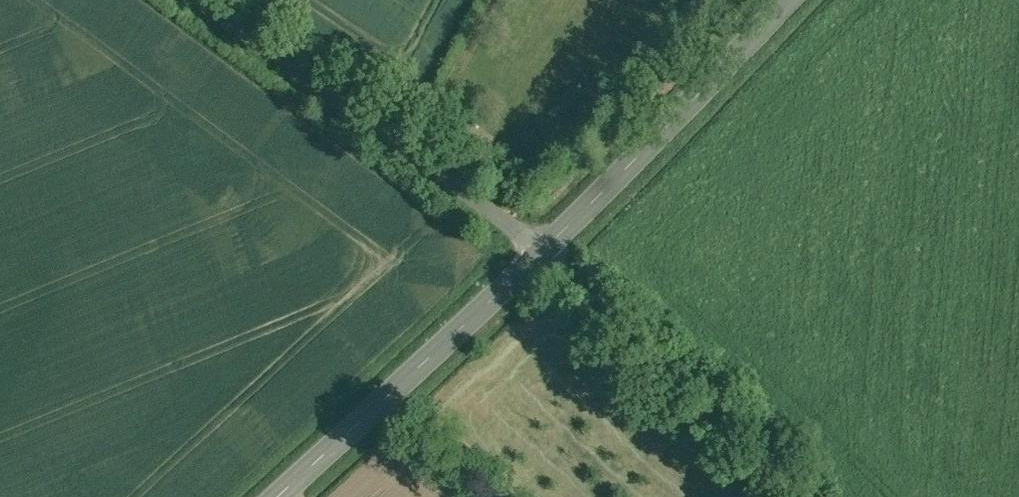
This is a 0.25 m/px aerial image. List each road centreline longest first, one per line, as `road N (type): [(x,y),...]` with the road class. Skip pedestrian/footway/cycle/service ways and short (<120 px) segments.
road 1 (unclassified): [(540,252),(193,0)]
road 2 (secondary): [(273,496),(540,252)]
road 3 (secondary): [(540,252),(786,0)]
road 4 (unclassified): [(787,496),(540,252)]

